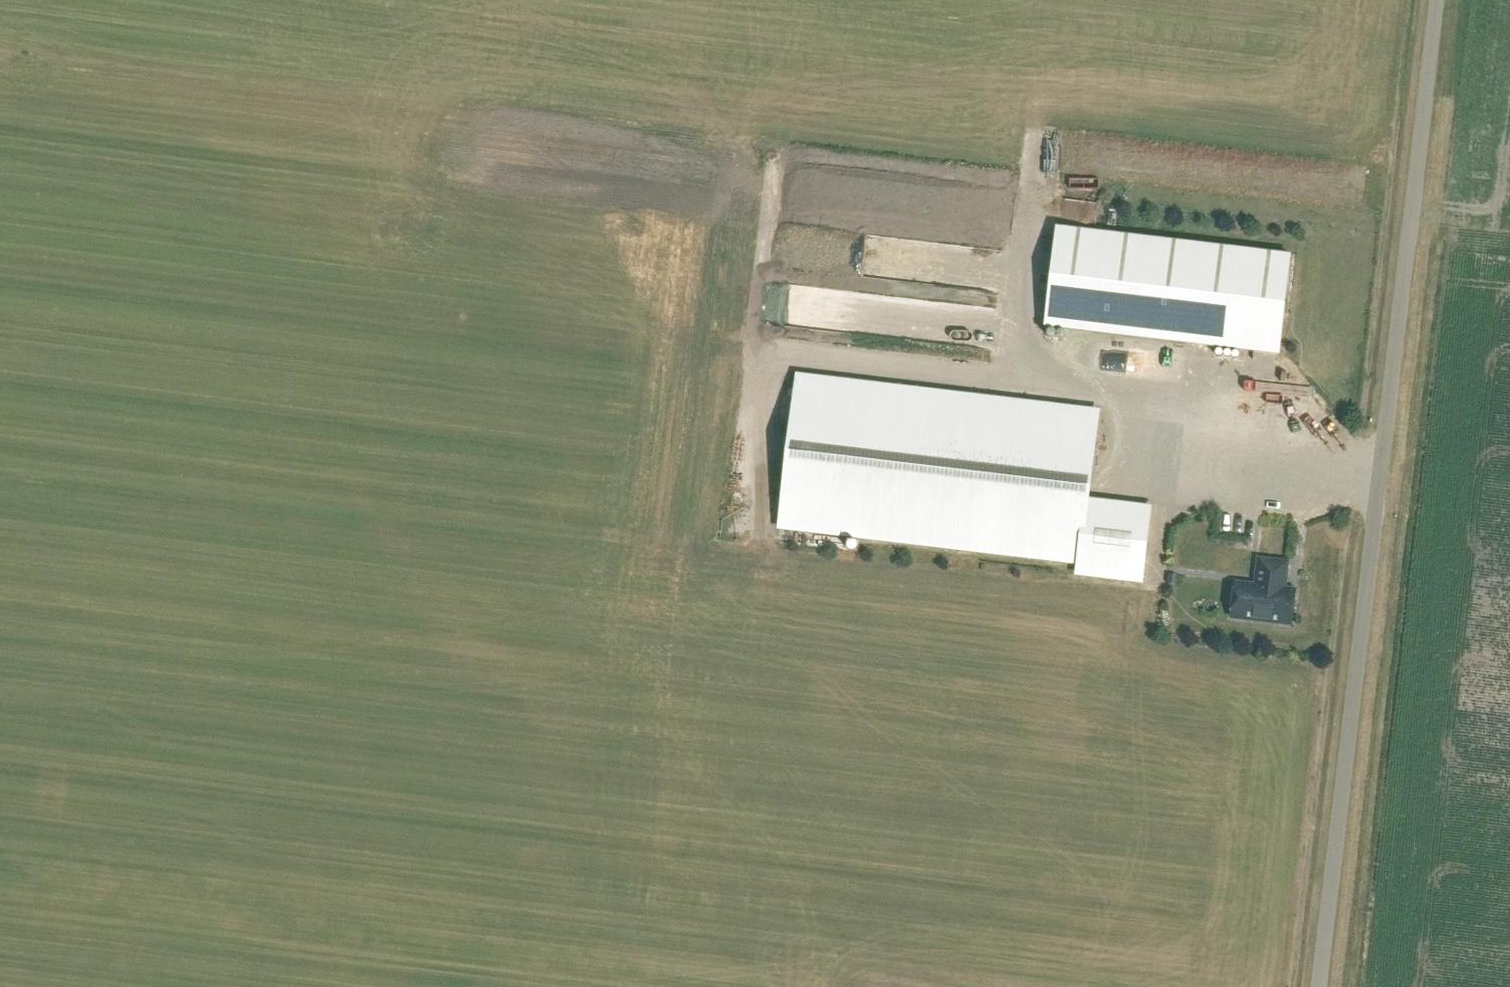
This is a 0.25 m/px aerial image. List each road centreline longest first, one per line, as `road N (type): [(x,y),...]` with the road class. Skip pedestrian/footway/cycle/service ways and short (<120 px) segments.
road 1 (unclassified): [(1322,986),(1441,0)]

